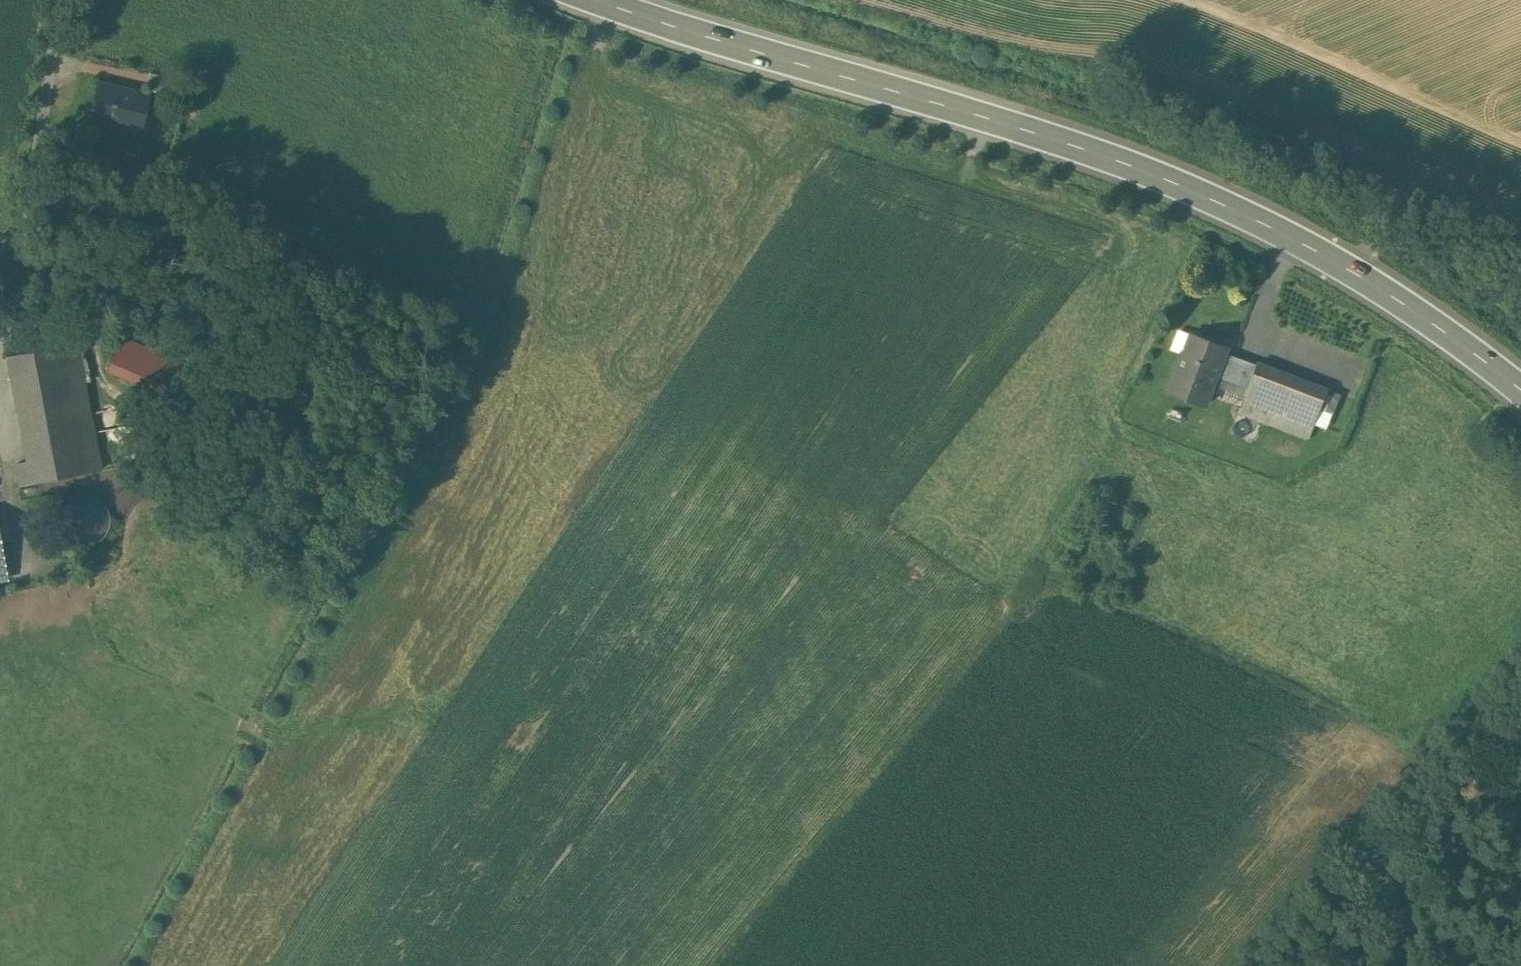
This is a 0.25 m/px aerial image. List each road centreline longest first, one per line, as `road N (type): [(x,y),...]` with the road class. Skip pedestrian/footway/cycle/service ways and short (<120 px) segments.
road 1 (secondary): [(599,0),(1155,173),(1371,282),(1520,389)]

